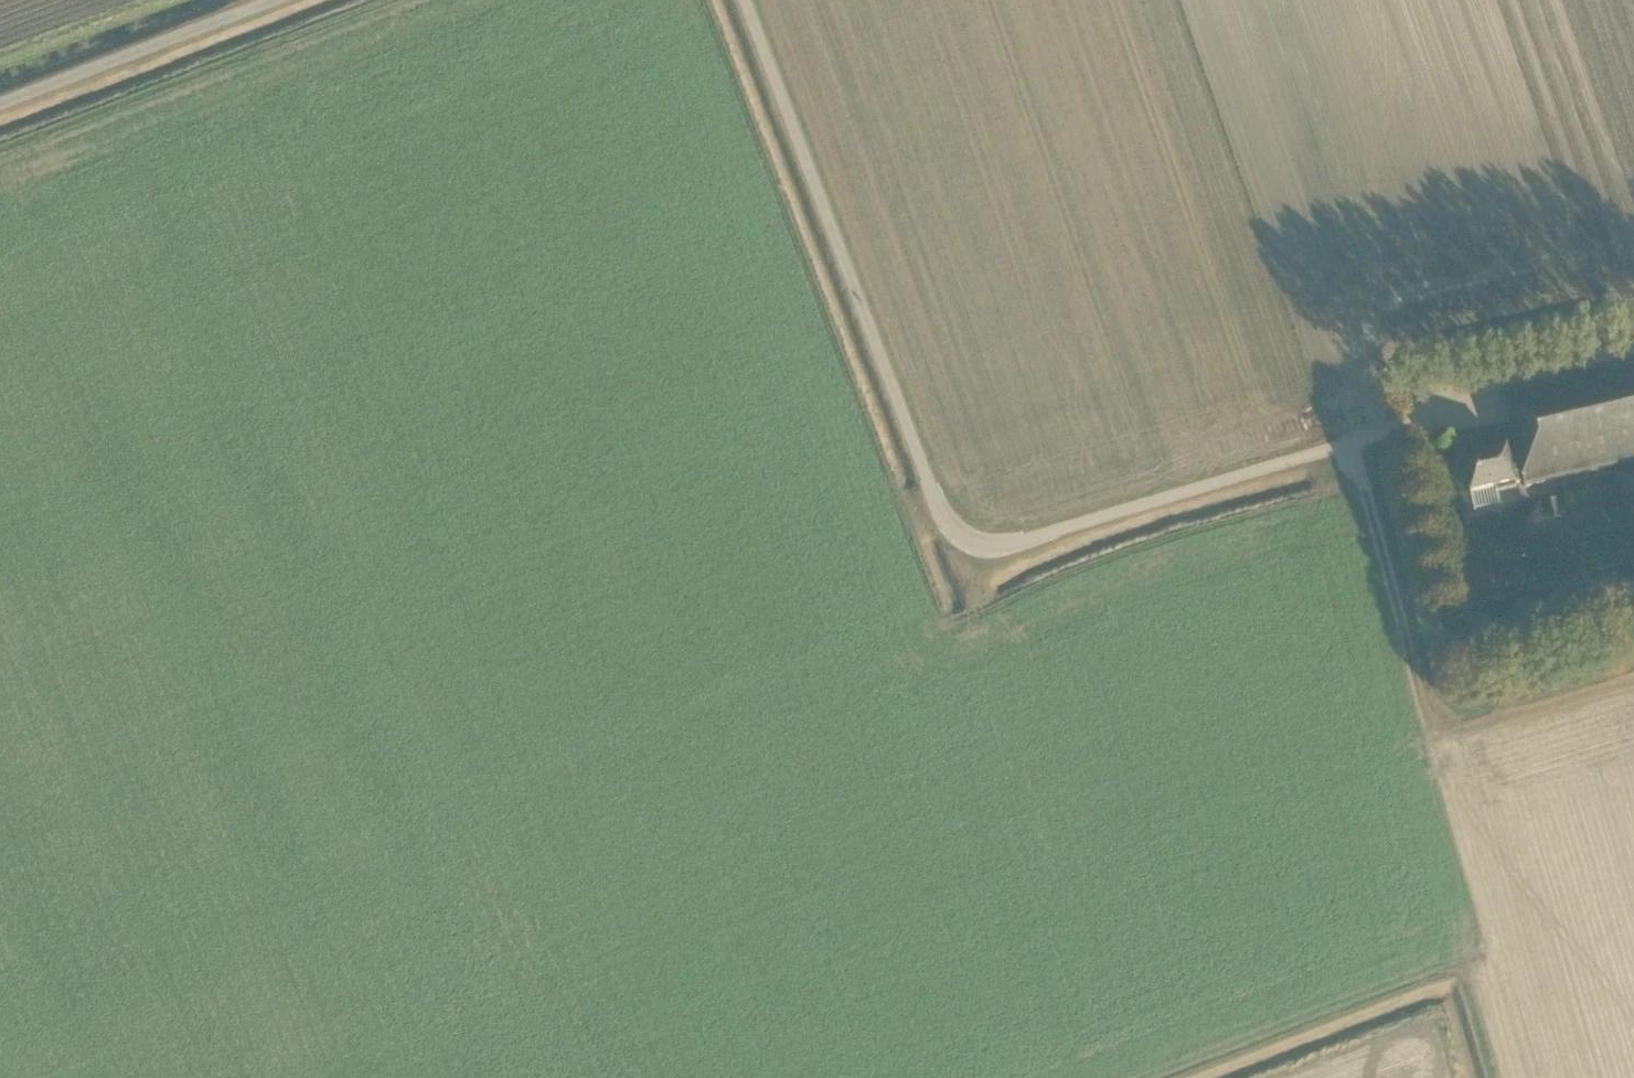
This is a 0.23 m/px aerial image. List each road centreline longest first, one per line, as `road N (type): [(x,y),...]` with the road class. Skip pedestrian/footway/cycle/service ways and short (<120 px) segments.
road 1 (unclassified): [(737,0),(943,519),(973,538),(1011,547),(1364,436)]
road 2 (unclassified): [(0,111),(289,0)]

